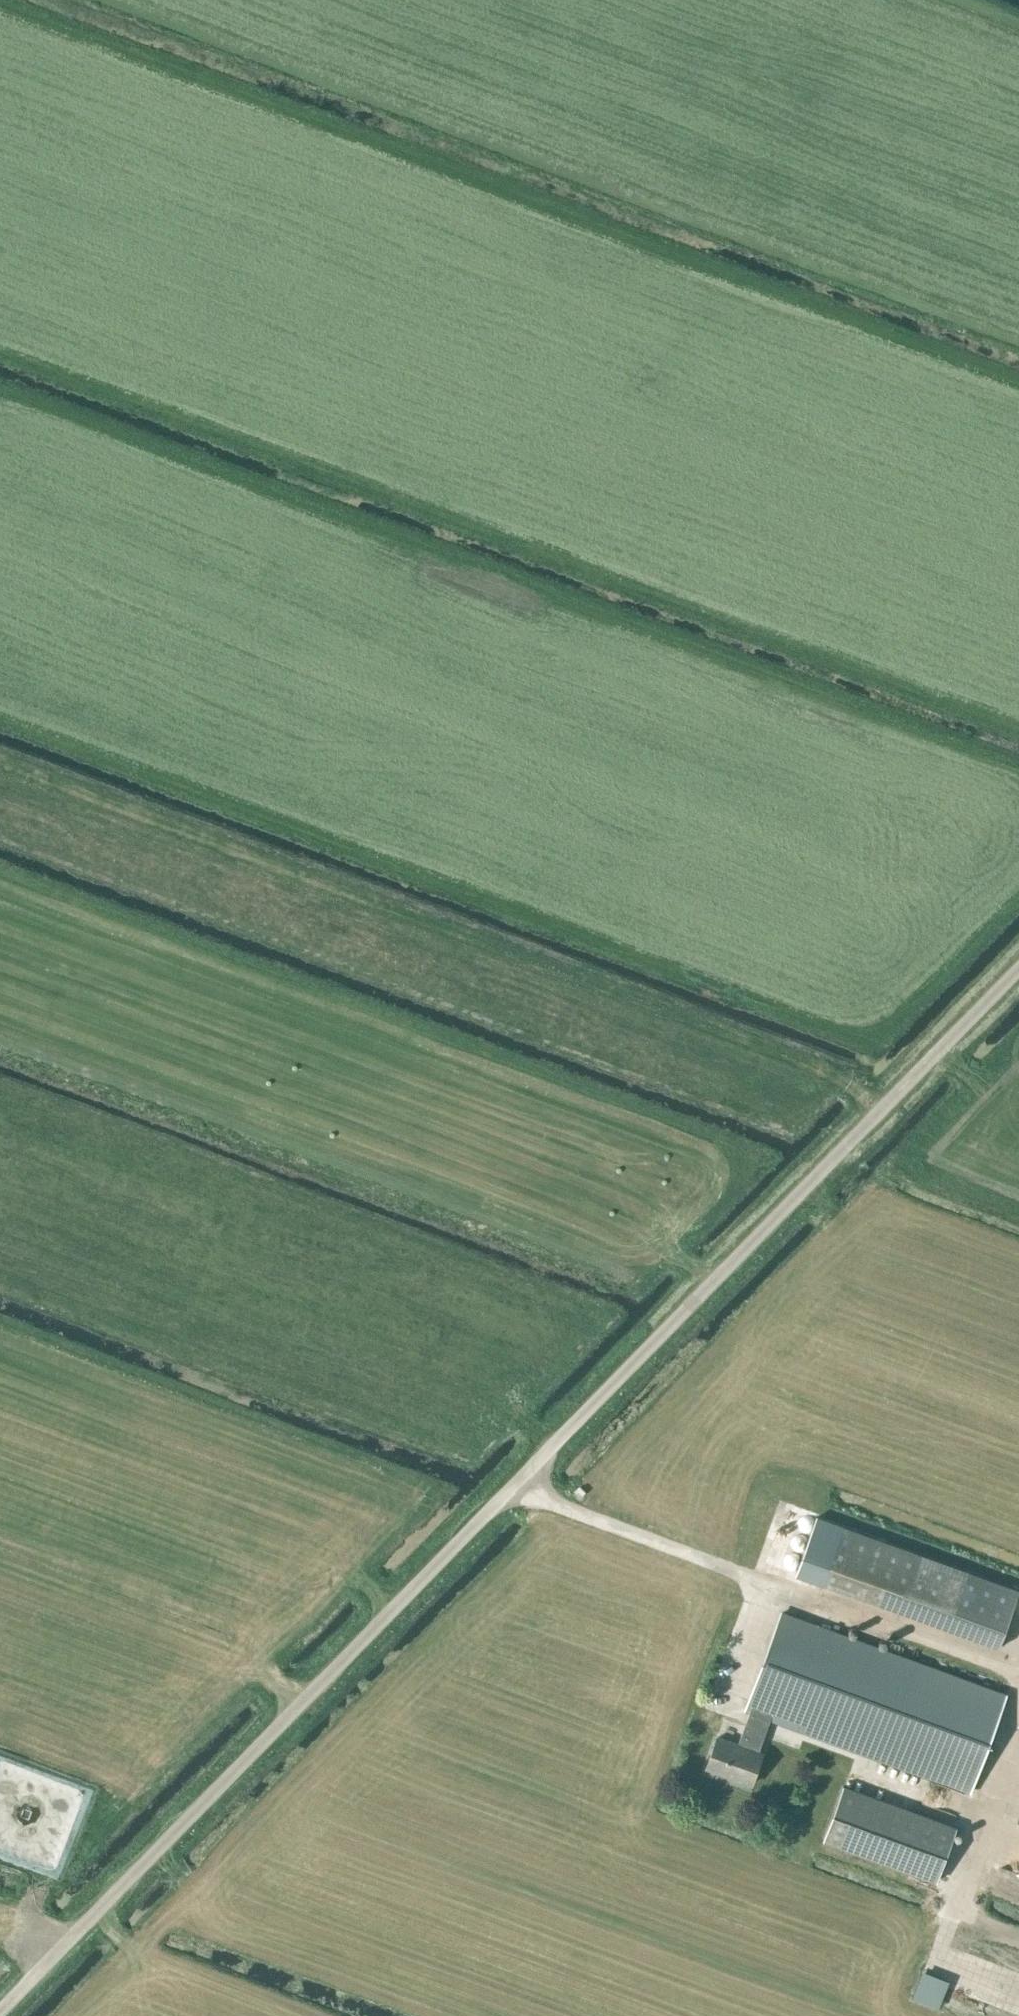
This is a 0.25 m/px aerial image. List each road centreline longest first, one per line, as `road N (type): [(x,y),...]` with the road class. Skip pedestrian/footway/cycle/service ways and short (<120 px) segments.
road 1 (unclassified): [(0,2013),(578,1413),(1018,972)]

